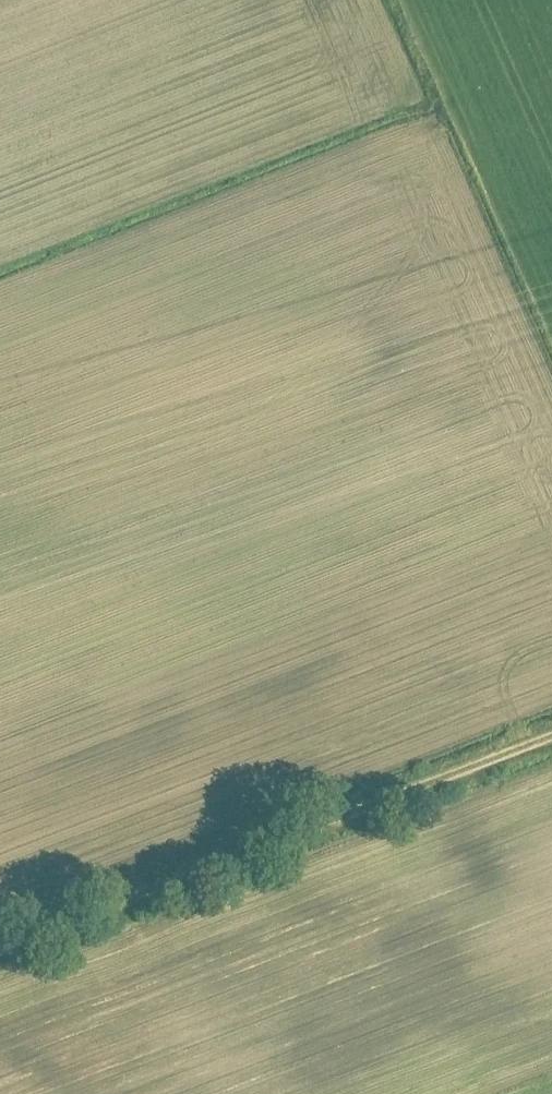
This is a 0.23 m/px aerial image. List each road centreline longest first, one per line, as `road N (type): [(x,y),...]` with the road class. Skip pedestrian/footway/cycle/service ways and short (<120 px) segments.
road 1 (track): [(0,947),(551,735)]

